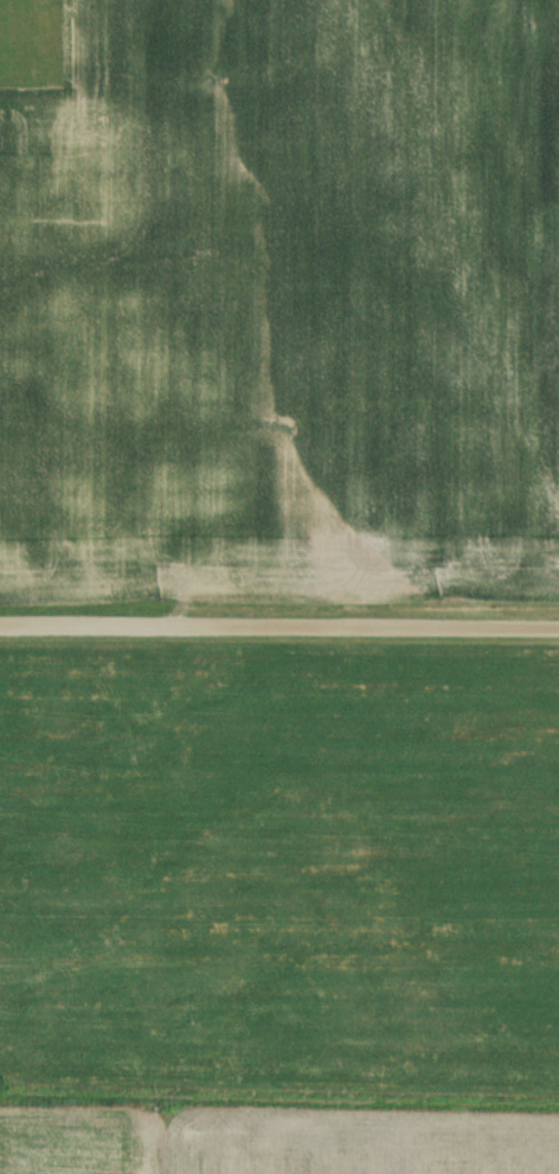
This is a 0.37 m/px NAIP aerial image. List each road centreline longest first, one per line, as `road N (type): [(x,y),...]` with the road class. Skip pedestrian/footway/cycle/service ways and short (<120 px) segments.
road 1 (residential): [(558,632),(0,629)]

